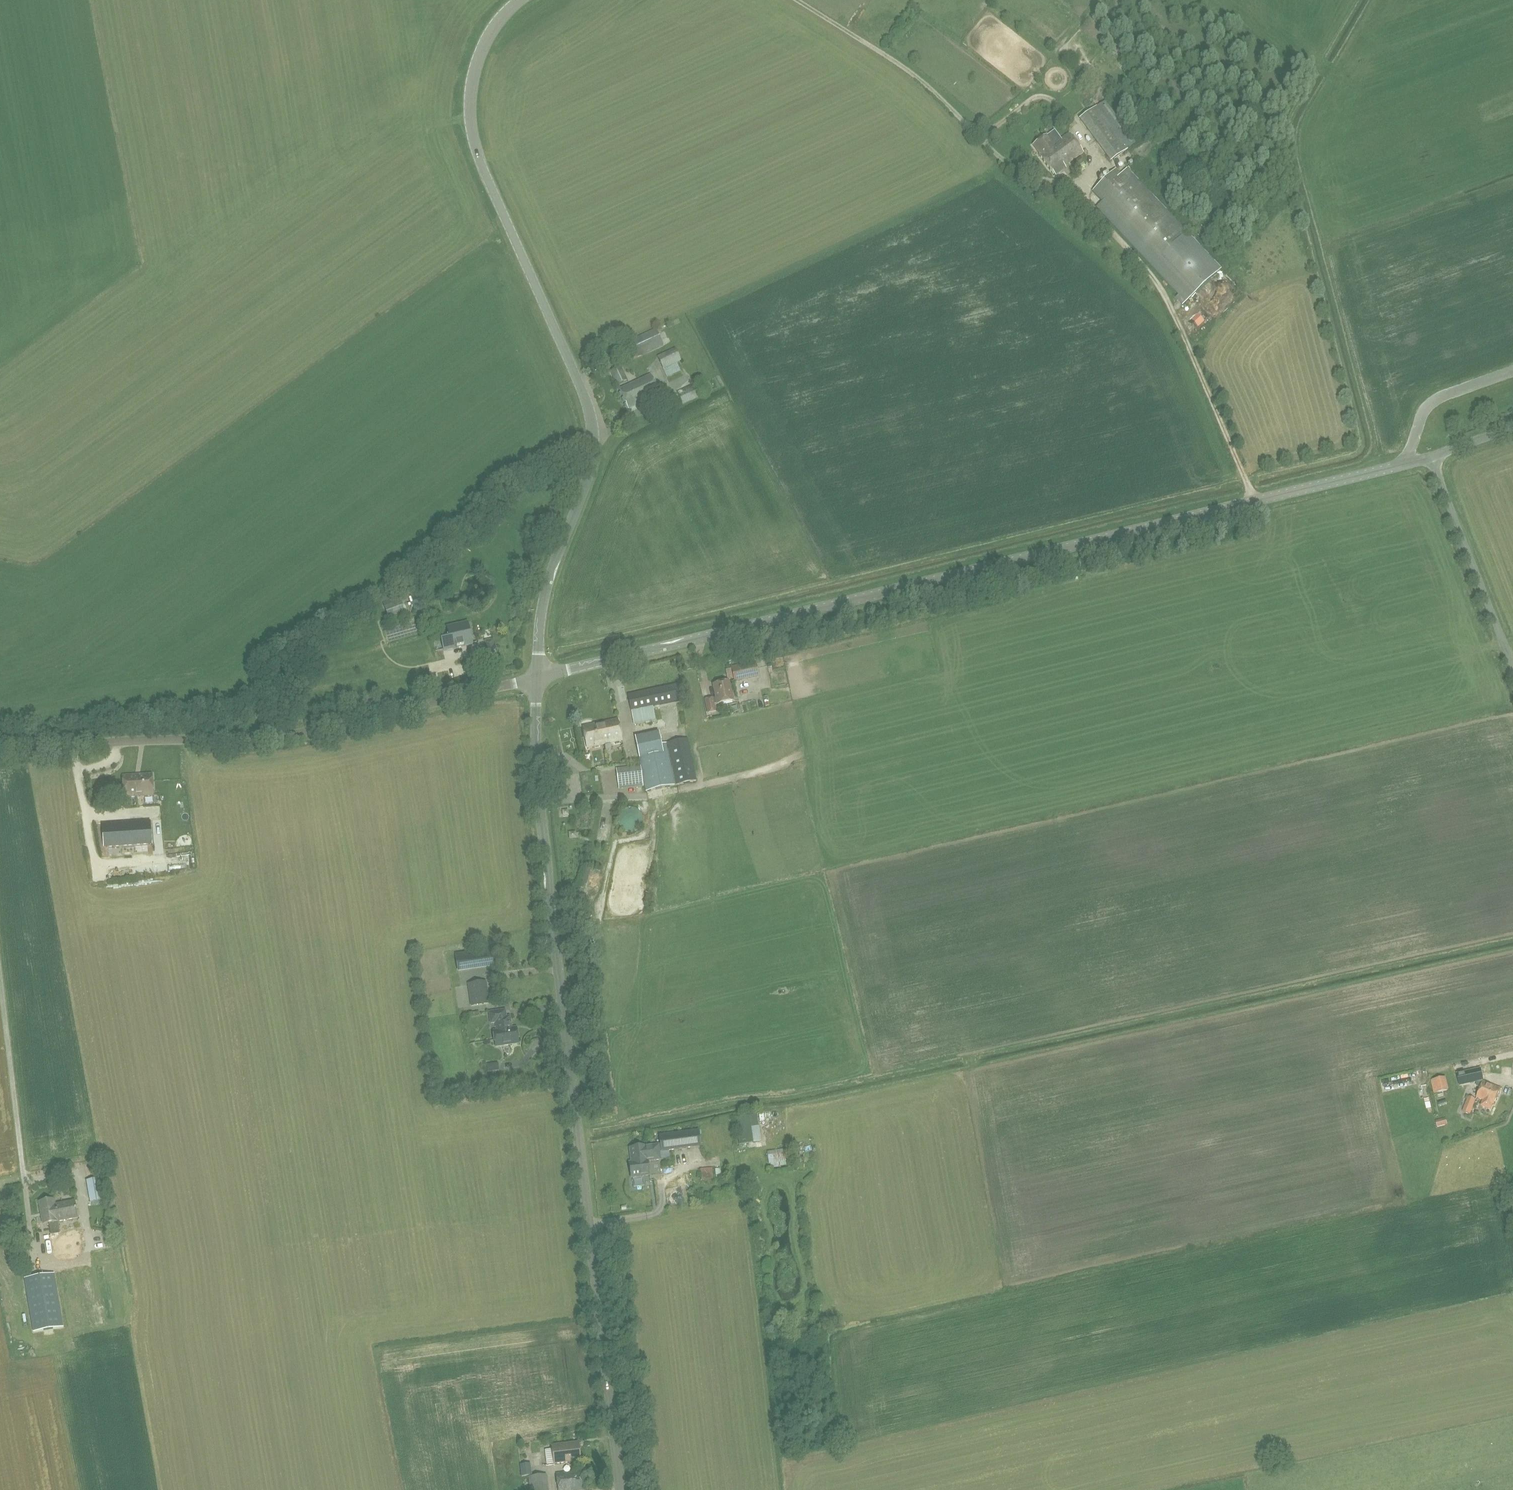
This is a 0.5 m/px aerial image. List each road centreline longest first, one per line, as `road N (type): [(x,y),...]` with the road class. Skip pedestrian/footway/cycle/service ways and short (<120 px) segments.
road 1 (tertiary): [(544,676),(1430,457)]
road 2 (tertiary): [(622,1489),(543,838),(532,678)]
road 3 (tertiary): [(539,650),(546,589),(585,483),(592,431),(472,131),(479,56),(520,0)]
road 4 (tertiary): [(0,754),(281,738),(532,678)]
road 5 (track): [(1255,501),(1159,287),(1065,184)]
road 6 (unclassified): [(986,145),(919,78),(796,0)]
road 7 (unclassified): [(1512,666),(1430,457)]

